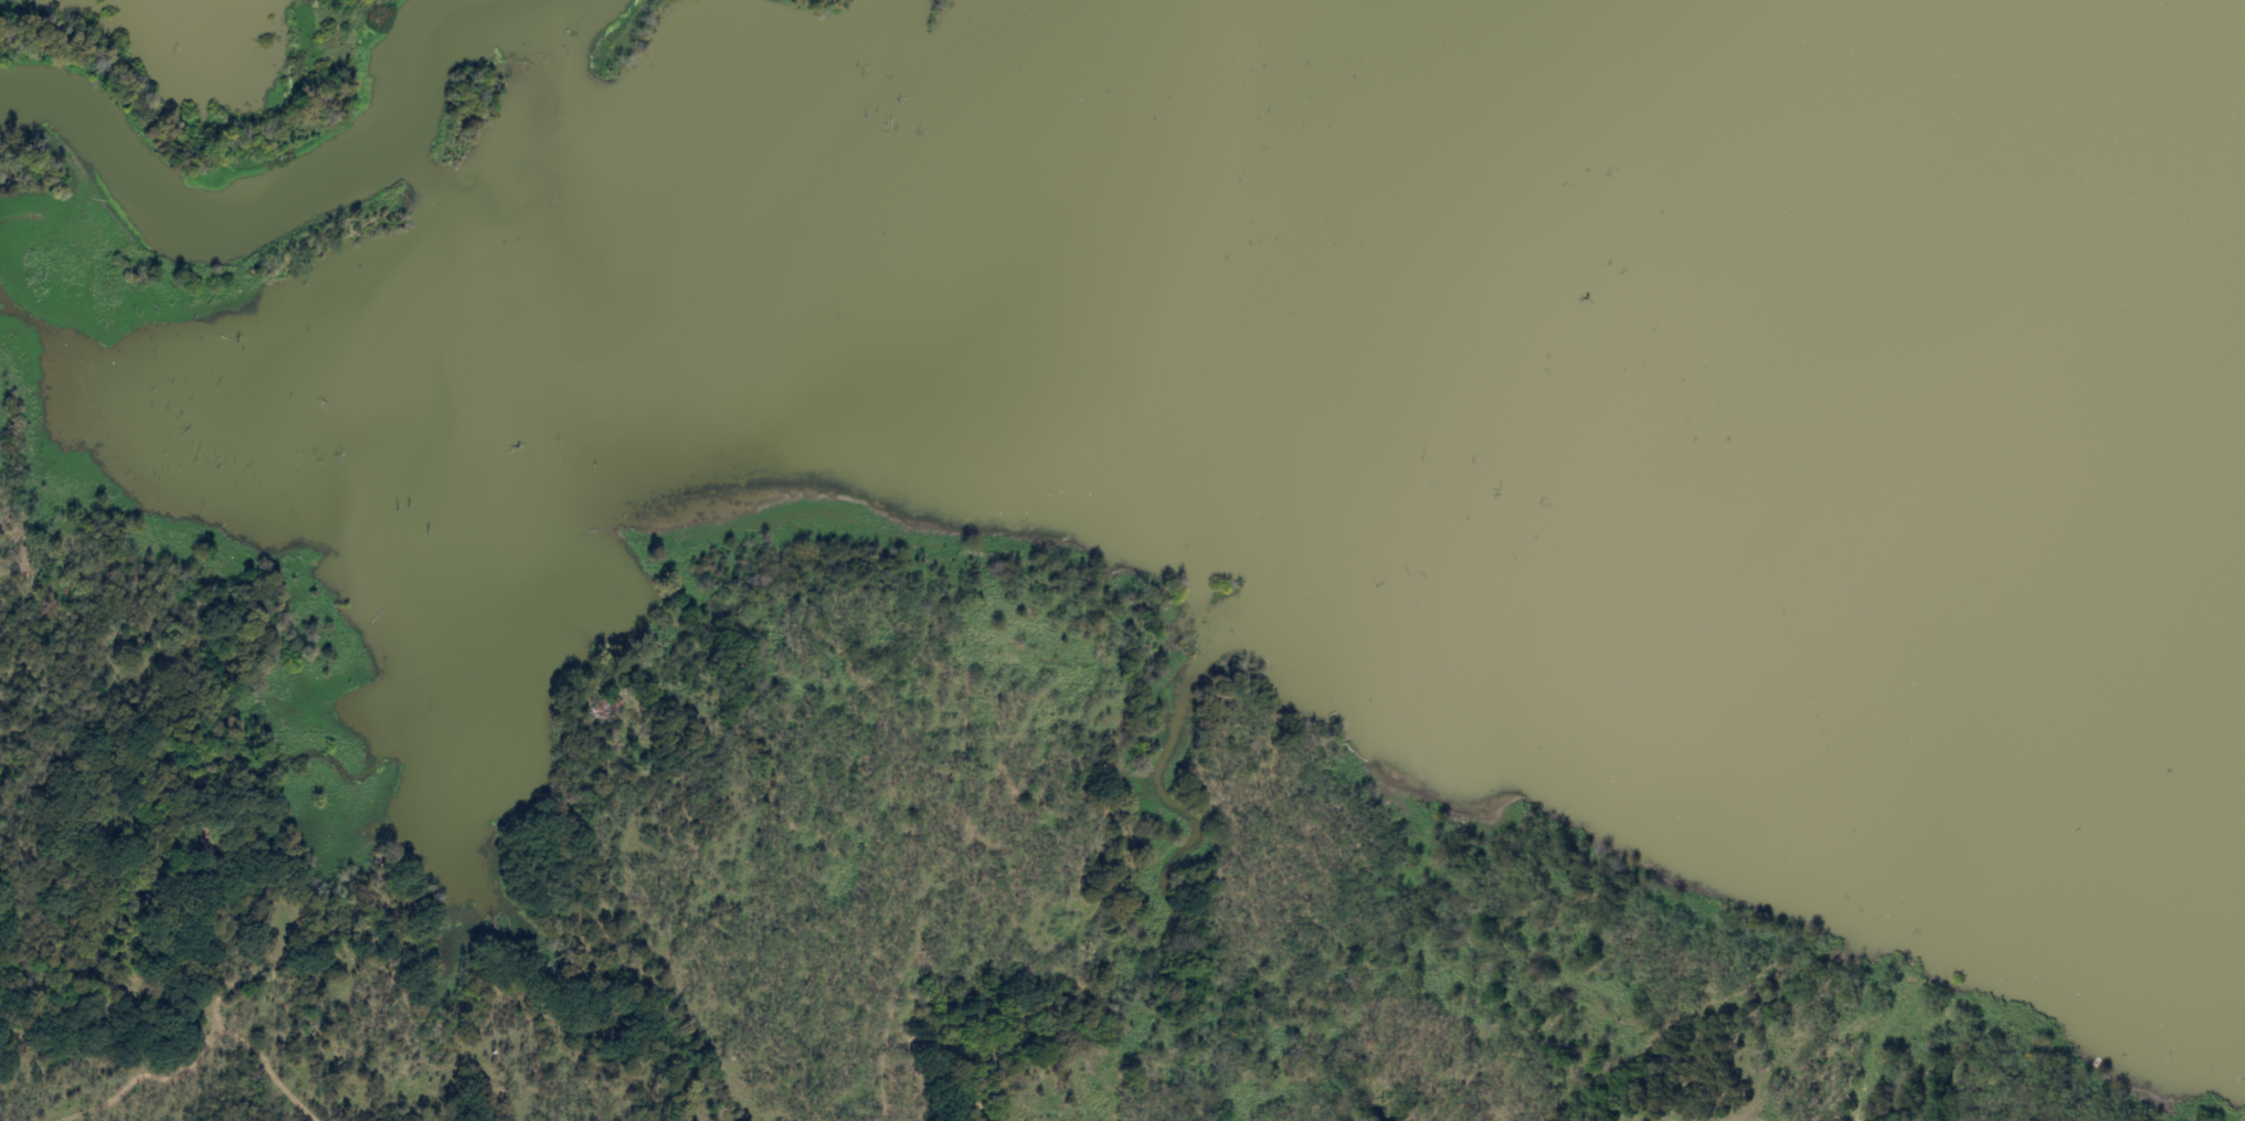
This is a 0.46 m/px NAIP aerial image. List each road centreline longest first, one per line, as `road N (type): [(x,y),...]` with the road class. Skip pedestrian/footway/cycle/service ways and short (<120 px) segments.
road 1 (track): [(1854,1120),(1909,955)]

